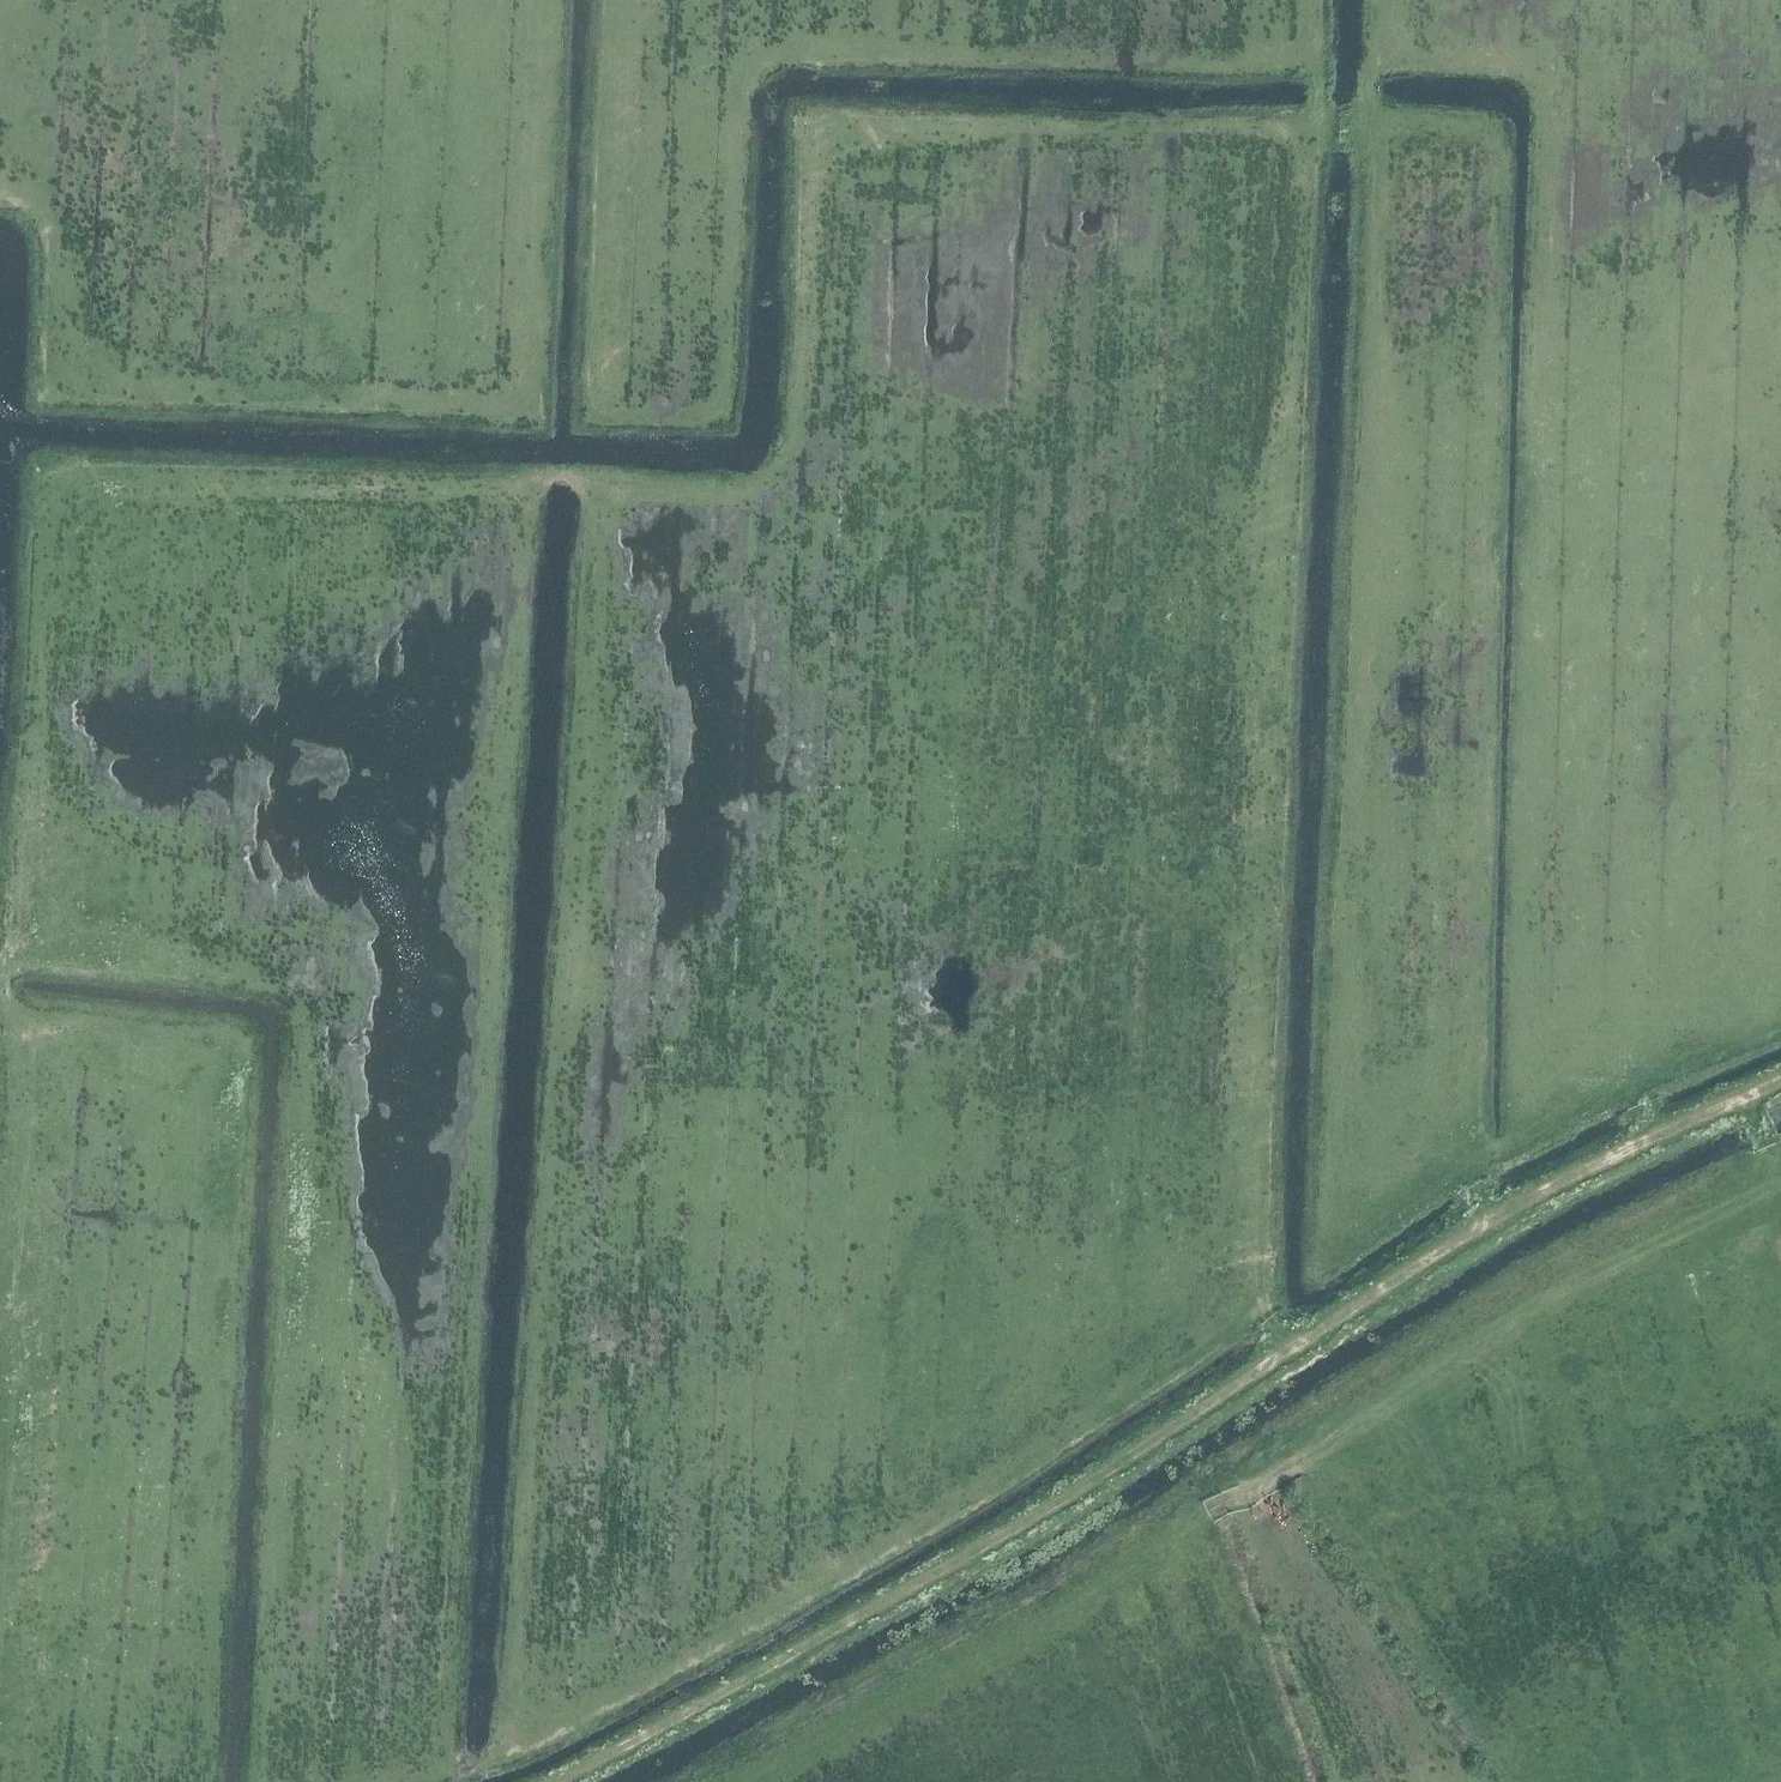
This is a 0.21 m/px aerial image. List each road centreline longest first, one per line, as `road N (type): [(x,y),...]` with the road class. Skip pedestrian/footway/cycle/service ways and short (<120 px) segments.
road 1 (track): [(551,1781),(601,1761),(1508,1213),(1780,1083)]

